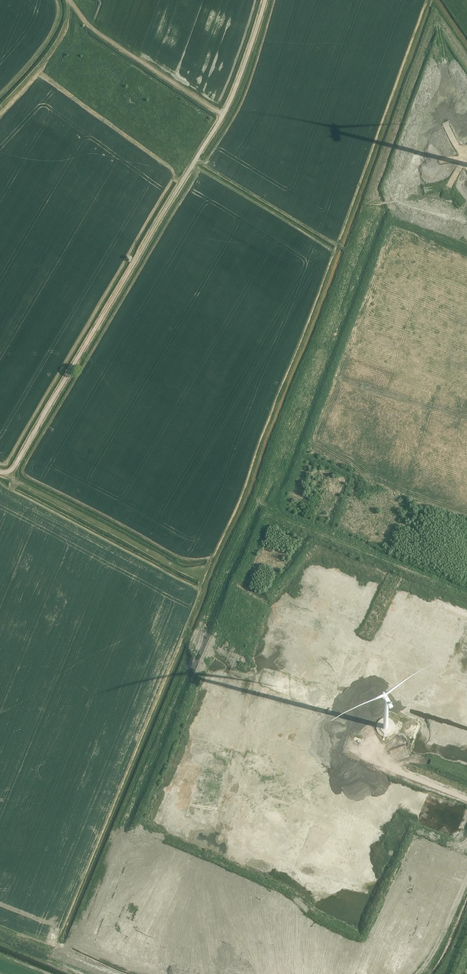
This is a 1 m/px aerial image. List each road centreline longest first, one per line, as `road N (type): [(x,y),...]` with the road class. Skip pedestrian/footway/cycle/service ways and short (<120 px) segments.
road 1 (track): [(9,476),(222,115),(266,0)]
road 2 (track): [(0,472),(198,578)]

